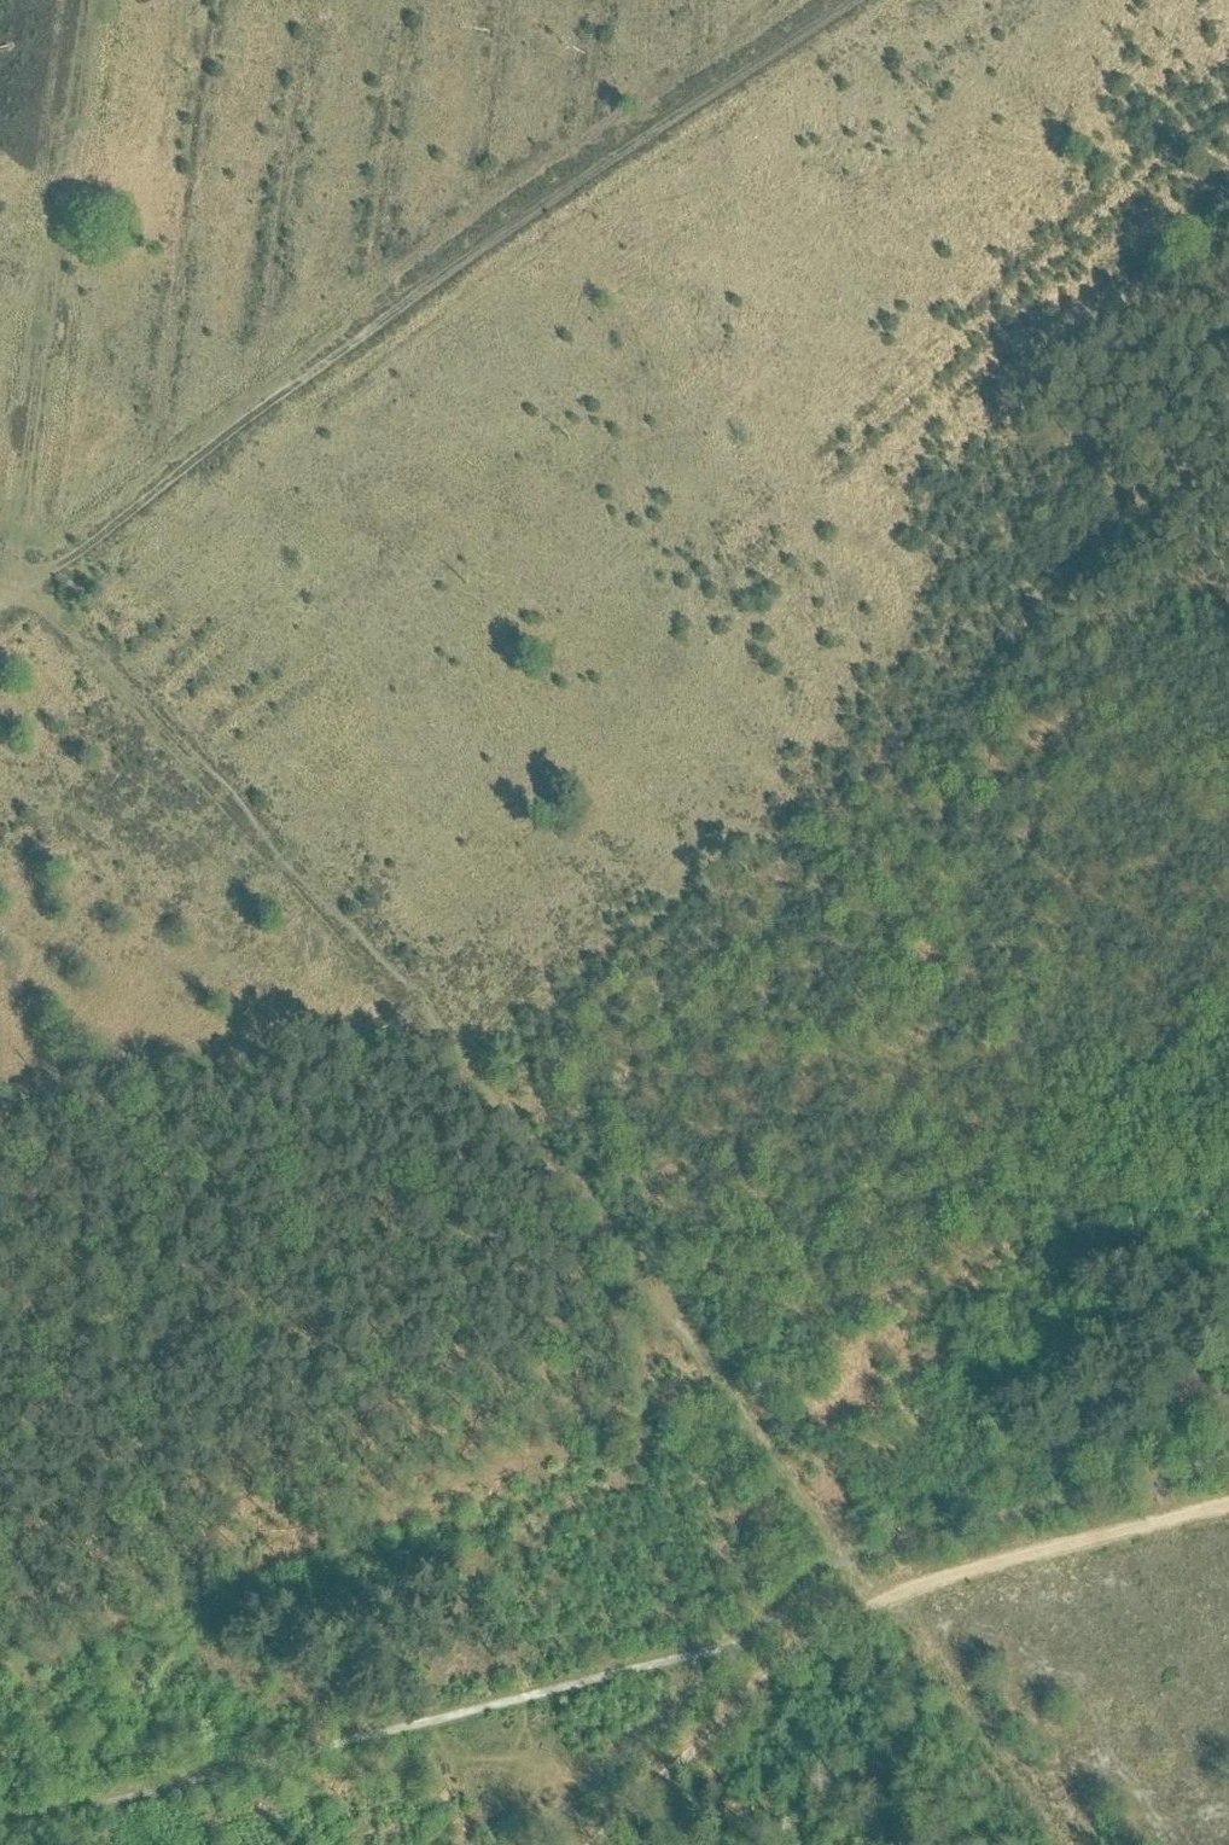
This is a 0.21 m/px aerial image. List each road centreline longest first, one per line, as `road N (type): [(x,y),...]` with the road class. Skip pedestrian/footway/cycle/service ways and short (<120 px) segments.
road 1 (track): [(877,1605),(713,1381),(469,1085),(23,586)]
road 2 (track): [(597,1844),(800,1655),(877,1605),(942,1579),(1228,1506)]

